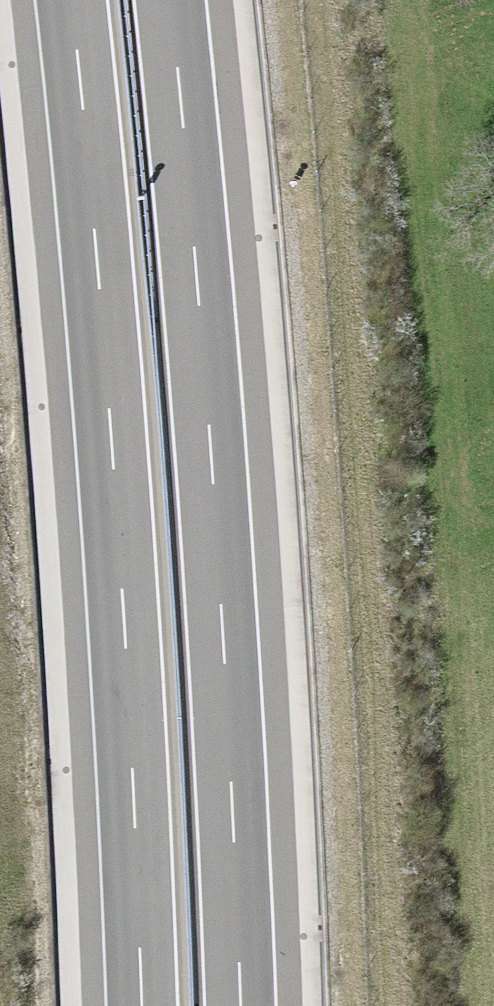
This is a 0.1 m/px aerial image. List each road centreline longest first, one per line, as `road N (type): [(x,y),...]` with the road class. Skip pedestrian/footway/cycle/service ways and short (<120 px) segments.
road 1 (motorway): [(240,1005),(193,210),(169,0)]
road 2 (motorway): [(70,0),(95,232),(140,1005)]

